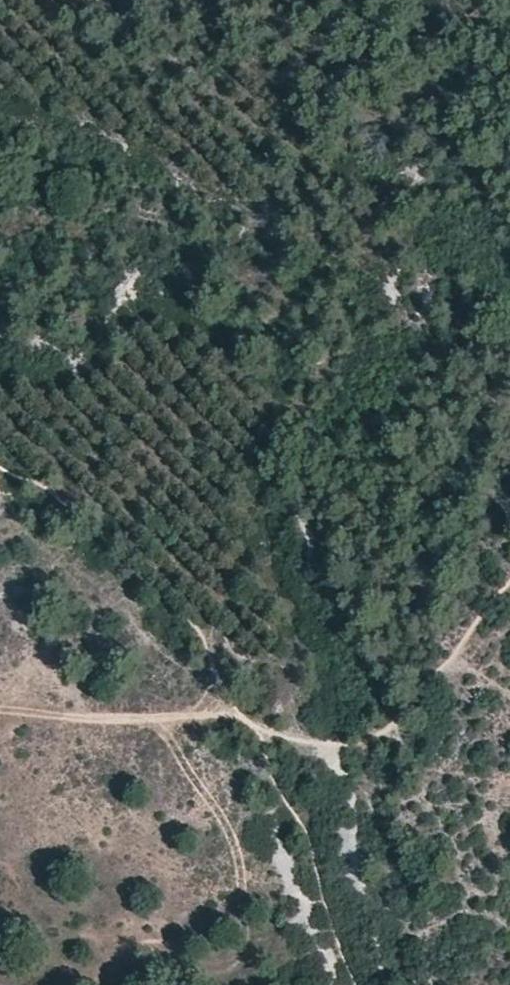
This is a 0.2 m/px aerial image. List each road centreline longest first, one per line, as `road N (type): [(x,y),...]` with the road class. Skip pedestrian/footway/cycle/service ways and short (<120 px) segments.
road 1 (track): [(509,582),(397,722),(356,746),(242,721),(0,713)]

